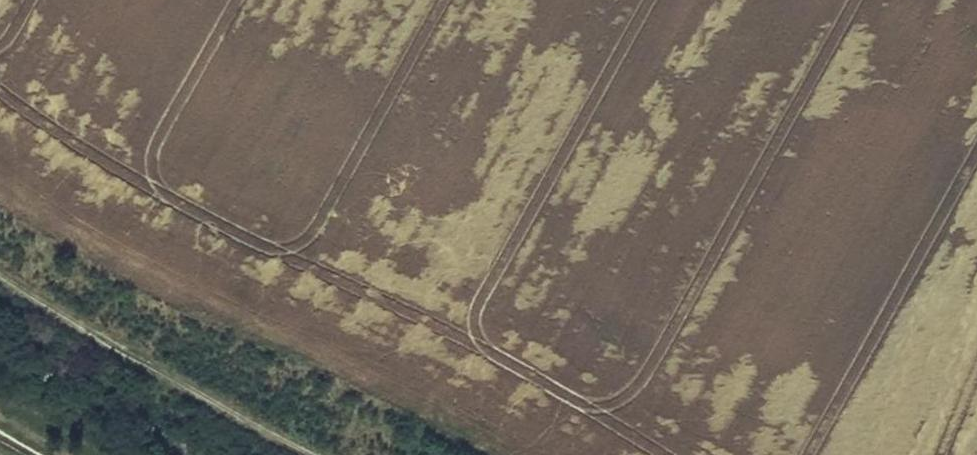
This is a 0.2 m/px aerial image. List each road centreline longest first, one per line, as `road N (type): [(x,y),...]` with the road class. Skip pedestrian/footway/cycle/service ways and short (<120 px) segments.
road 1 (tertiary): [(806,454),(406,245),(31,0)]
road 2 (tertiary): [(0,55),(273,226),(693,454)]
road 3 (track): [(317,454),(0,271)]

